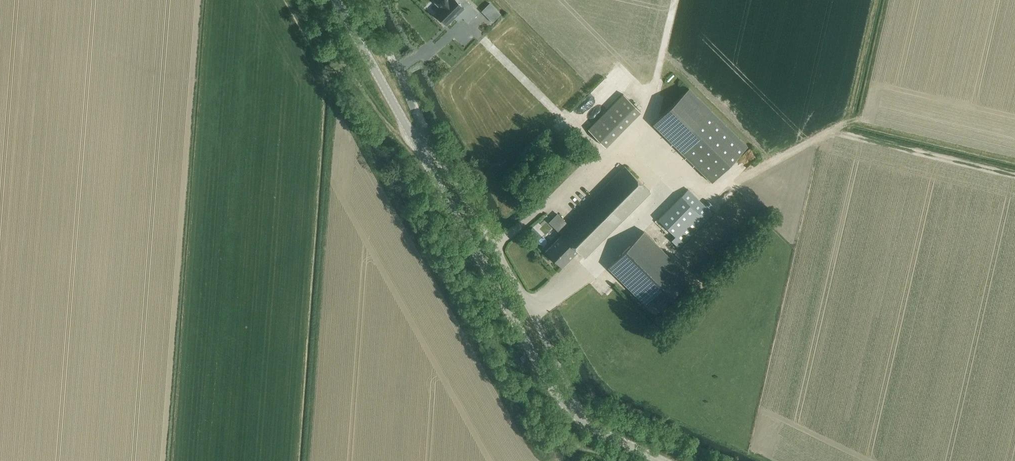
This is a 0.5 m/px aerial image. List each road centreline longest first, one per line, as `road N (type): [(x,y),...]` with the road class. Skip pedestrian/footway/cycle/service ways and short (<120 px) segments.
road 1 (unclassified): [(662,460),(589,425),(559,397),(336,0)]
road 2 (track): [(877,0),(849,122),(1014,161)]
road 3 (track): [(832,130),(1014,174)]
road 4 (track): [(570,126),(482,39)]

